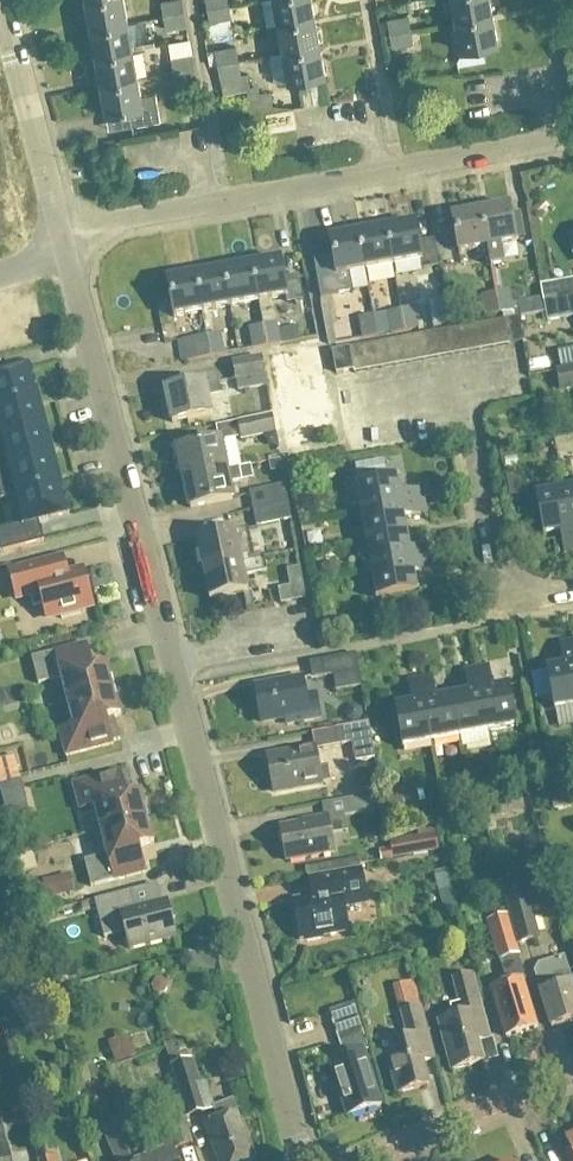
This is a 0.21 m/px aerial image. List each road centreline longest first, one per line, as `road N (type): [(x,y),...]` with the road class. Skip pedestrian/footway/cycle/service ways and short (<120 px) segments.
road 1 (residential): [(304,1160),(172,664)]
road 2 (residential): [(462,378),(498,568),(516,595),(572,594)]
road 3 (residential): [(138,526),(69,253)]
road 4 (residential): [(65,235),(4,0)]
road 5 (residential): [(229,205),(192,0)]
road 6 (residential): [(407,1141),(572,1071)]
road 7 (residential): [(399,172),(571,141)]
road 8 (residential): [(399,172),(369,0)]
road 9 (residential): [(229,205),(399,172)]
road 10 (residential): [(65,235),(229,205)]
road 11 (residential): [(317,636),(172,664)]
road 12 (residential): [(571,141),(546,0)]
road 13 (residential): [(138,526),(0,560)]
road 14 (residential): [(172,664),(138,526)]

